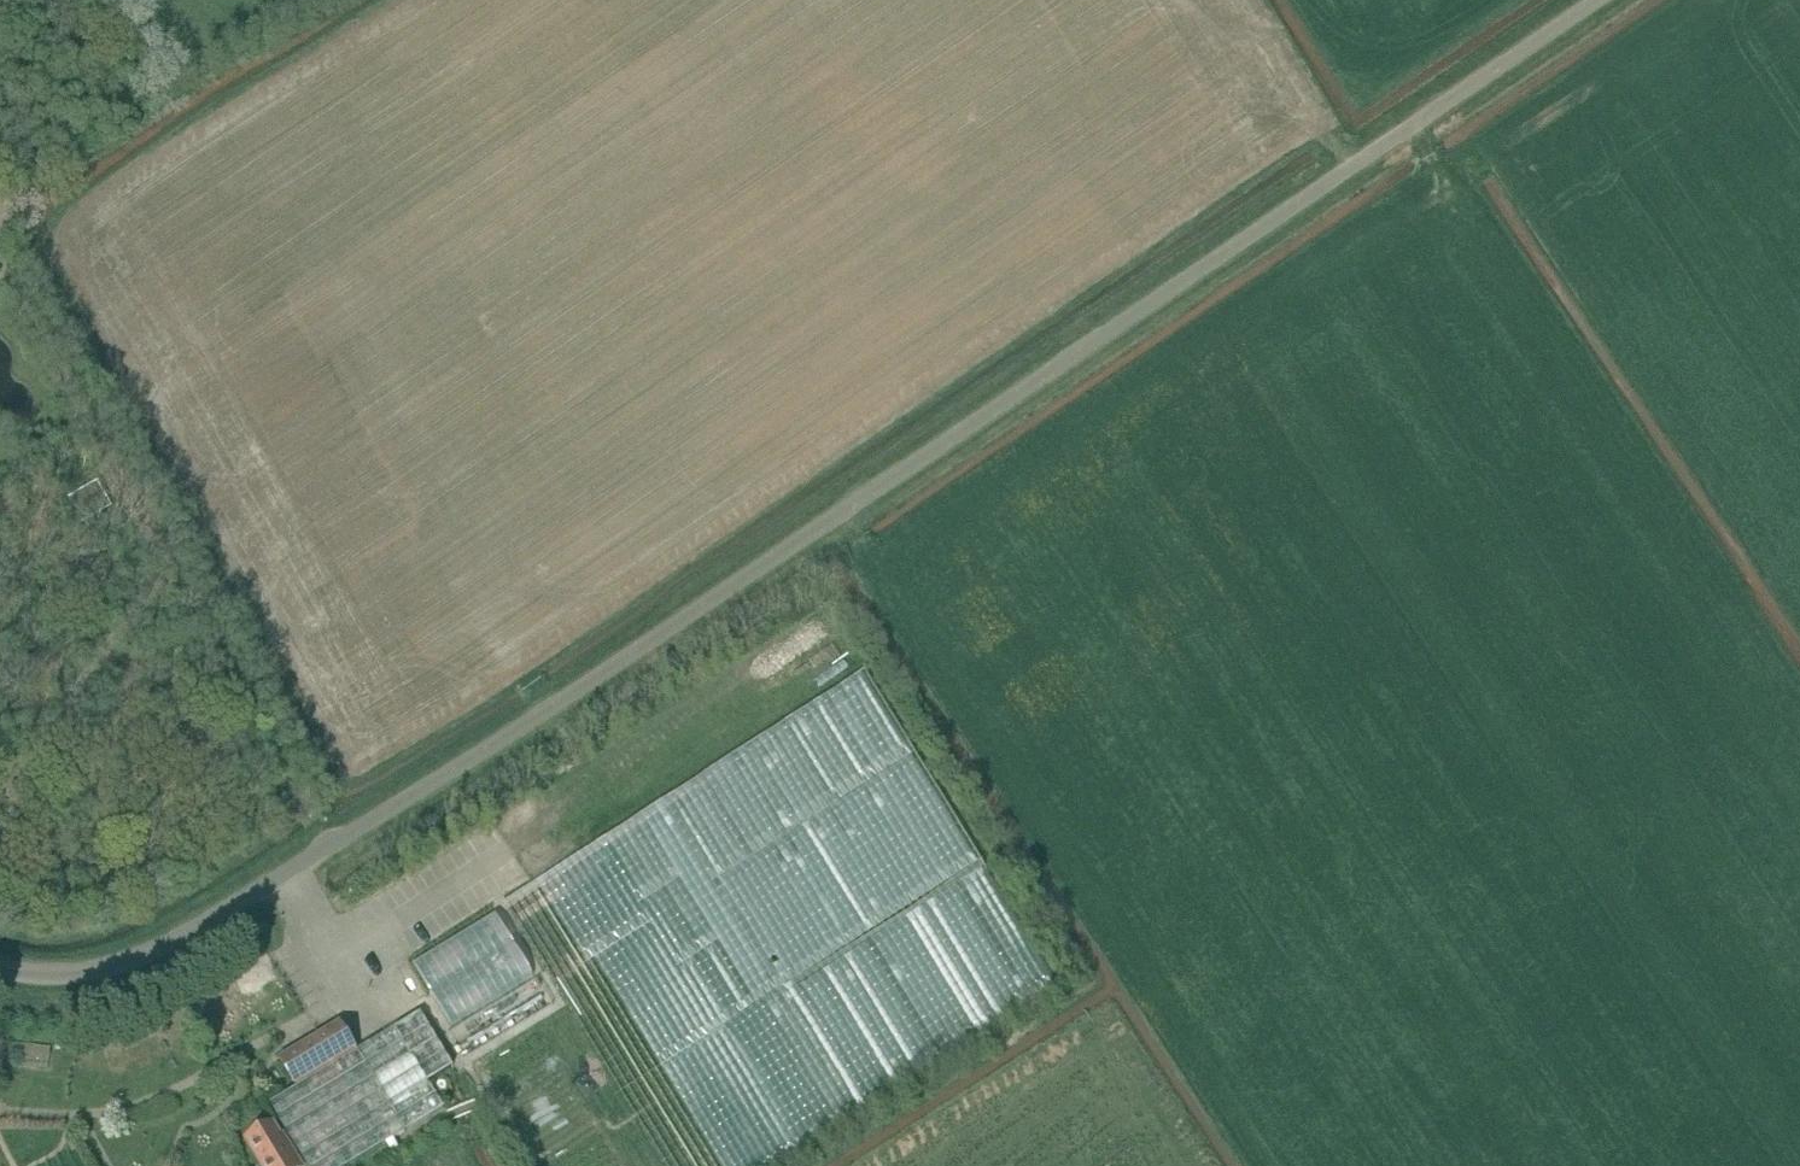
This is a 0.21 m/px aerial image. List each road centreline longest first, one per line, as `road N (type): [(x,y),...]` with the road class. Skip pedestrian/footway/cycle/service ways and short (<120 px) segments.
road 1 (unclassified): [(0,977),(110,964),(881,466),(1222,227),(1581,0)]
road 2 (unclassified): [(0,776),(34,743),(70,684),(102,577),(111,506),(86,430),(20,321),(0,239)]

